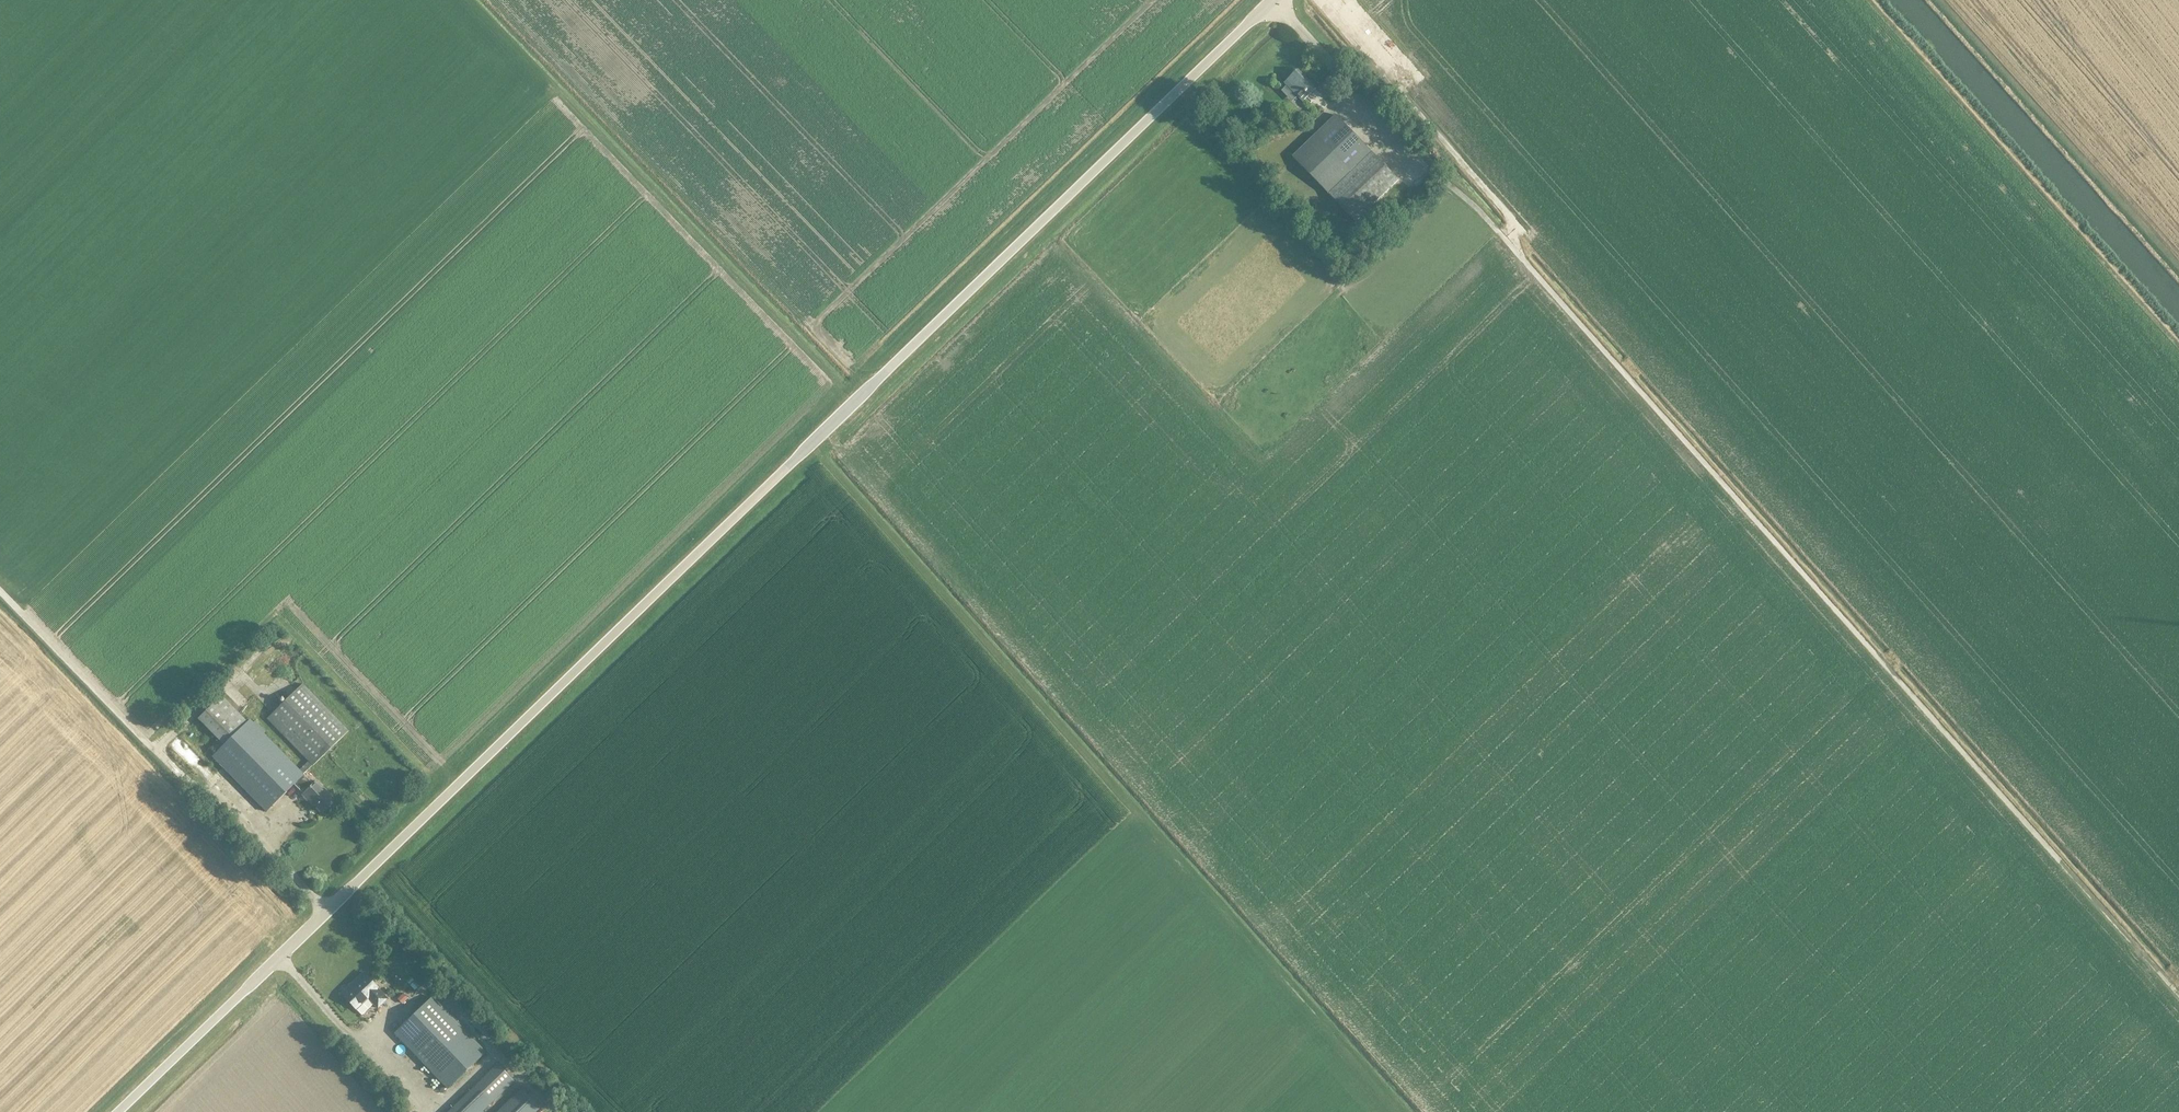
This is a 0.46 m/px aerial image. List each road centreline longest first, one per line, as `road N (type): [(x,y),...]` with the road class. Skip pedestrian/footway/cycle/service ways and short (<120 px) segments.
road 1 (unclassified): [(118,1111),(1261,0)]

